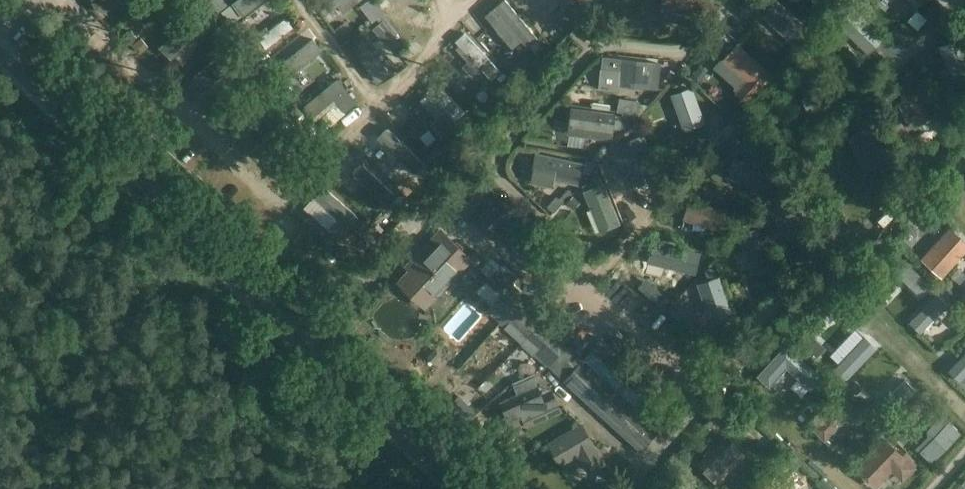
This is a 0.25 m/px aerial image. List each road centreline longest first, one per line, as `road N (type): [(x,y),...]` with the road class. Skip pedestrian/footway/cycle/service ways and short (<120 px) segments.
road 1 (unclassified): [(458,488),(0,42)]

